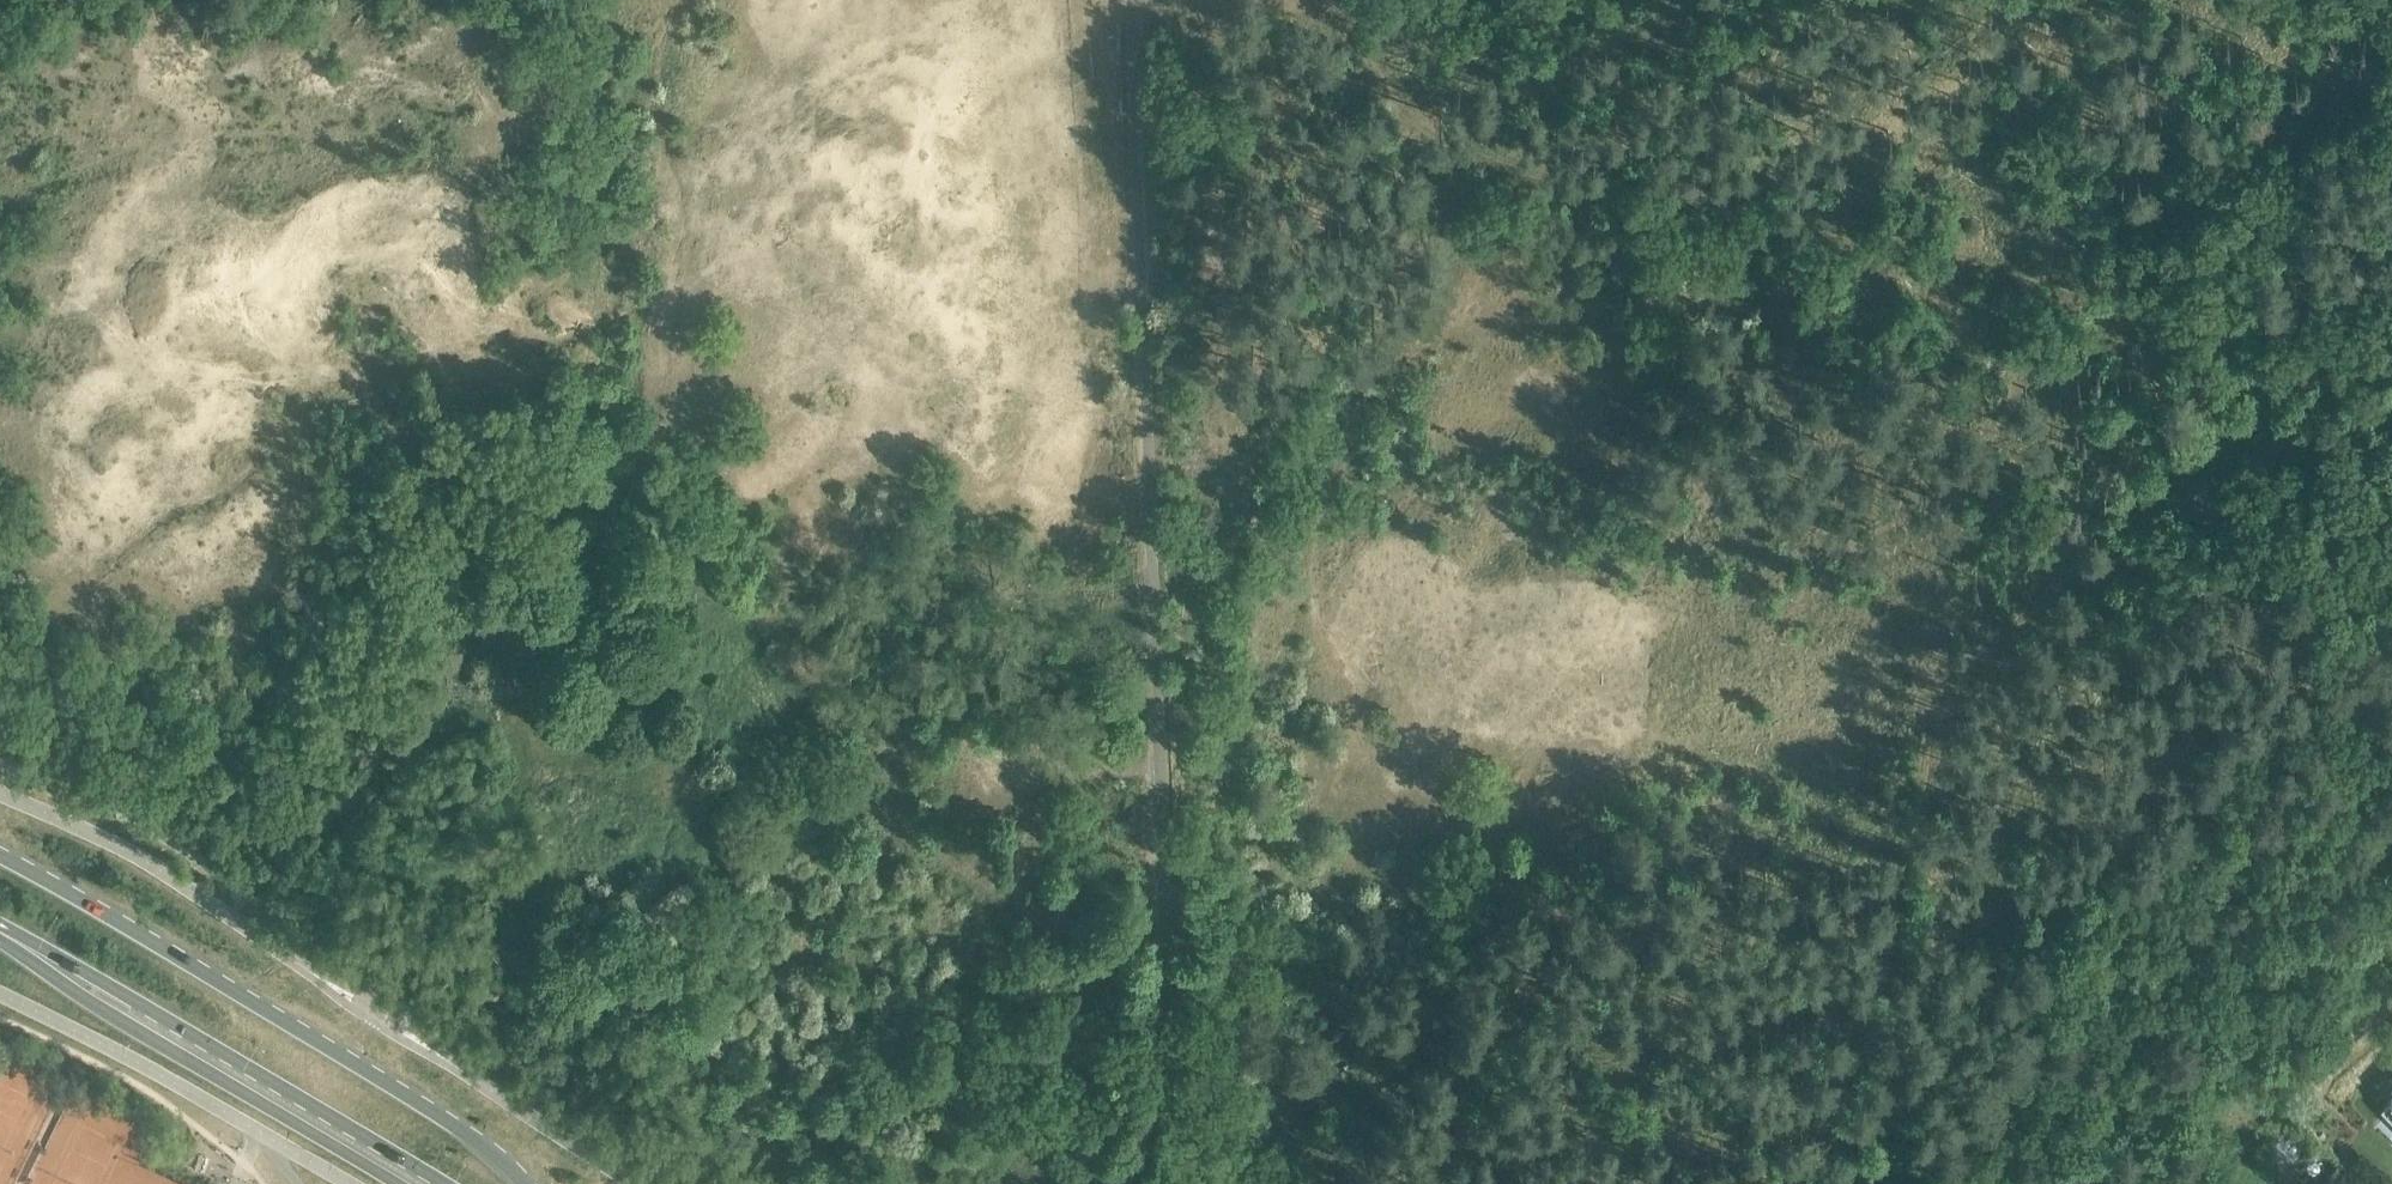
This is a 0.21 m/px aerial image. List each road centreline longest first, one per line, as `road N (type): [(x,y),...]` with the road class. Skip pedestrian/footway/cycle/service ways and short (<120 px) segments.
road 1 (primary): [(525,1183),(475,1136),(0,855)]
road 2 (primary): [(0,928),(68,960),(445,1183)]
road 3 (primary): [(0,939),(85,1000),(397,1183)]
road 4 (track): [(496,866),(349,1061)]

